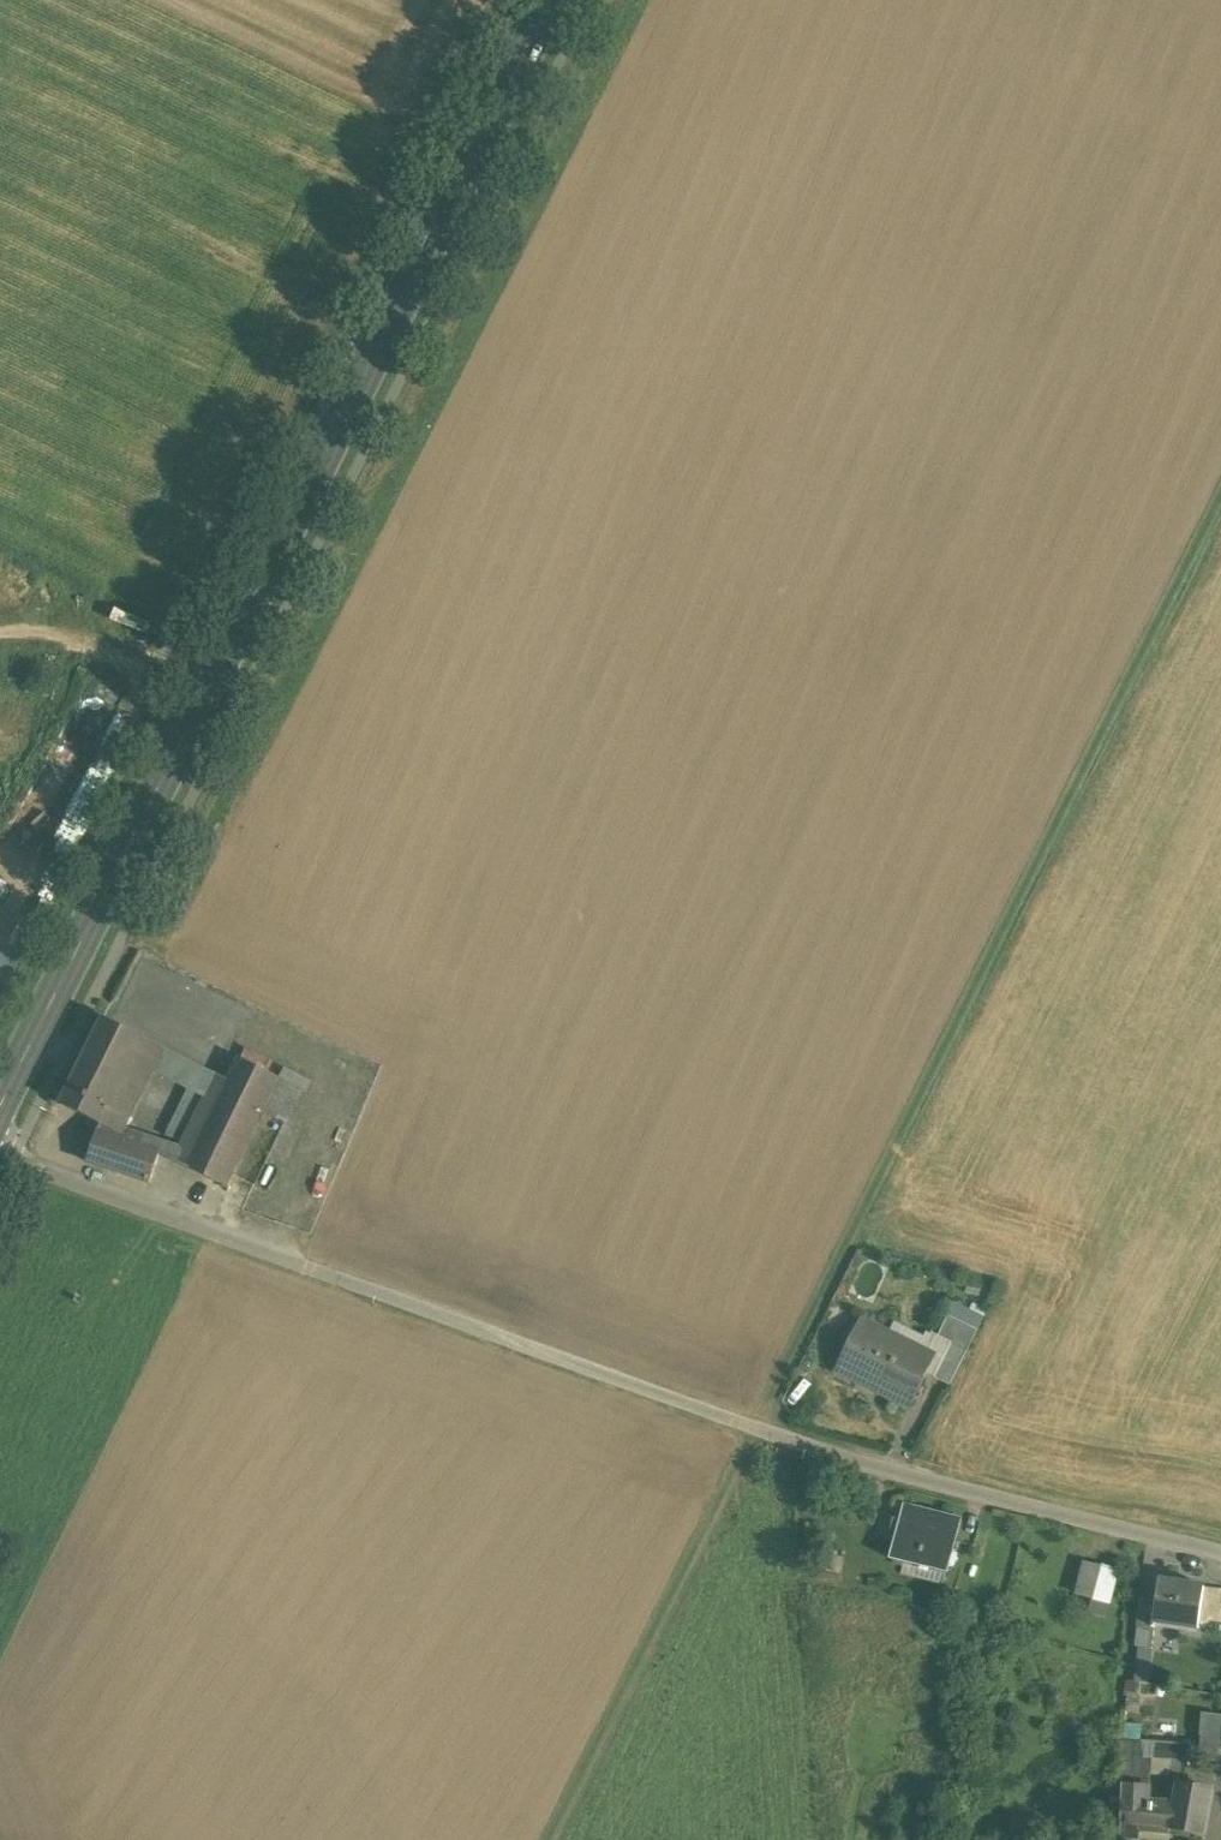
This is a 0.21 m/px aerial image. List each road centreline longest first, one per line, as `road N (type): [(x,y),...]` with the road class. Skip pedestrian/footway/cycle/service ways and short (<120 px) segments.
road 1 (track): [(561,1839),(776,1441),(1220,532)]
road 2 (residential): [(1220,1569),(776,1441),(0,1157)]
road 3 (primary): [(0,1113),(551,0)]

